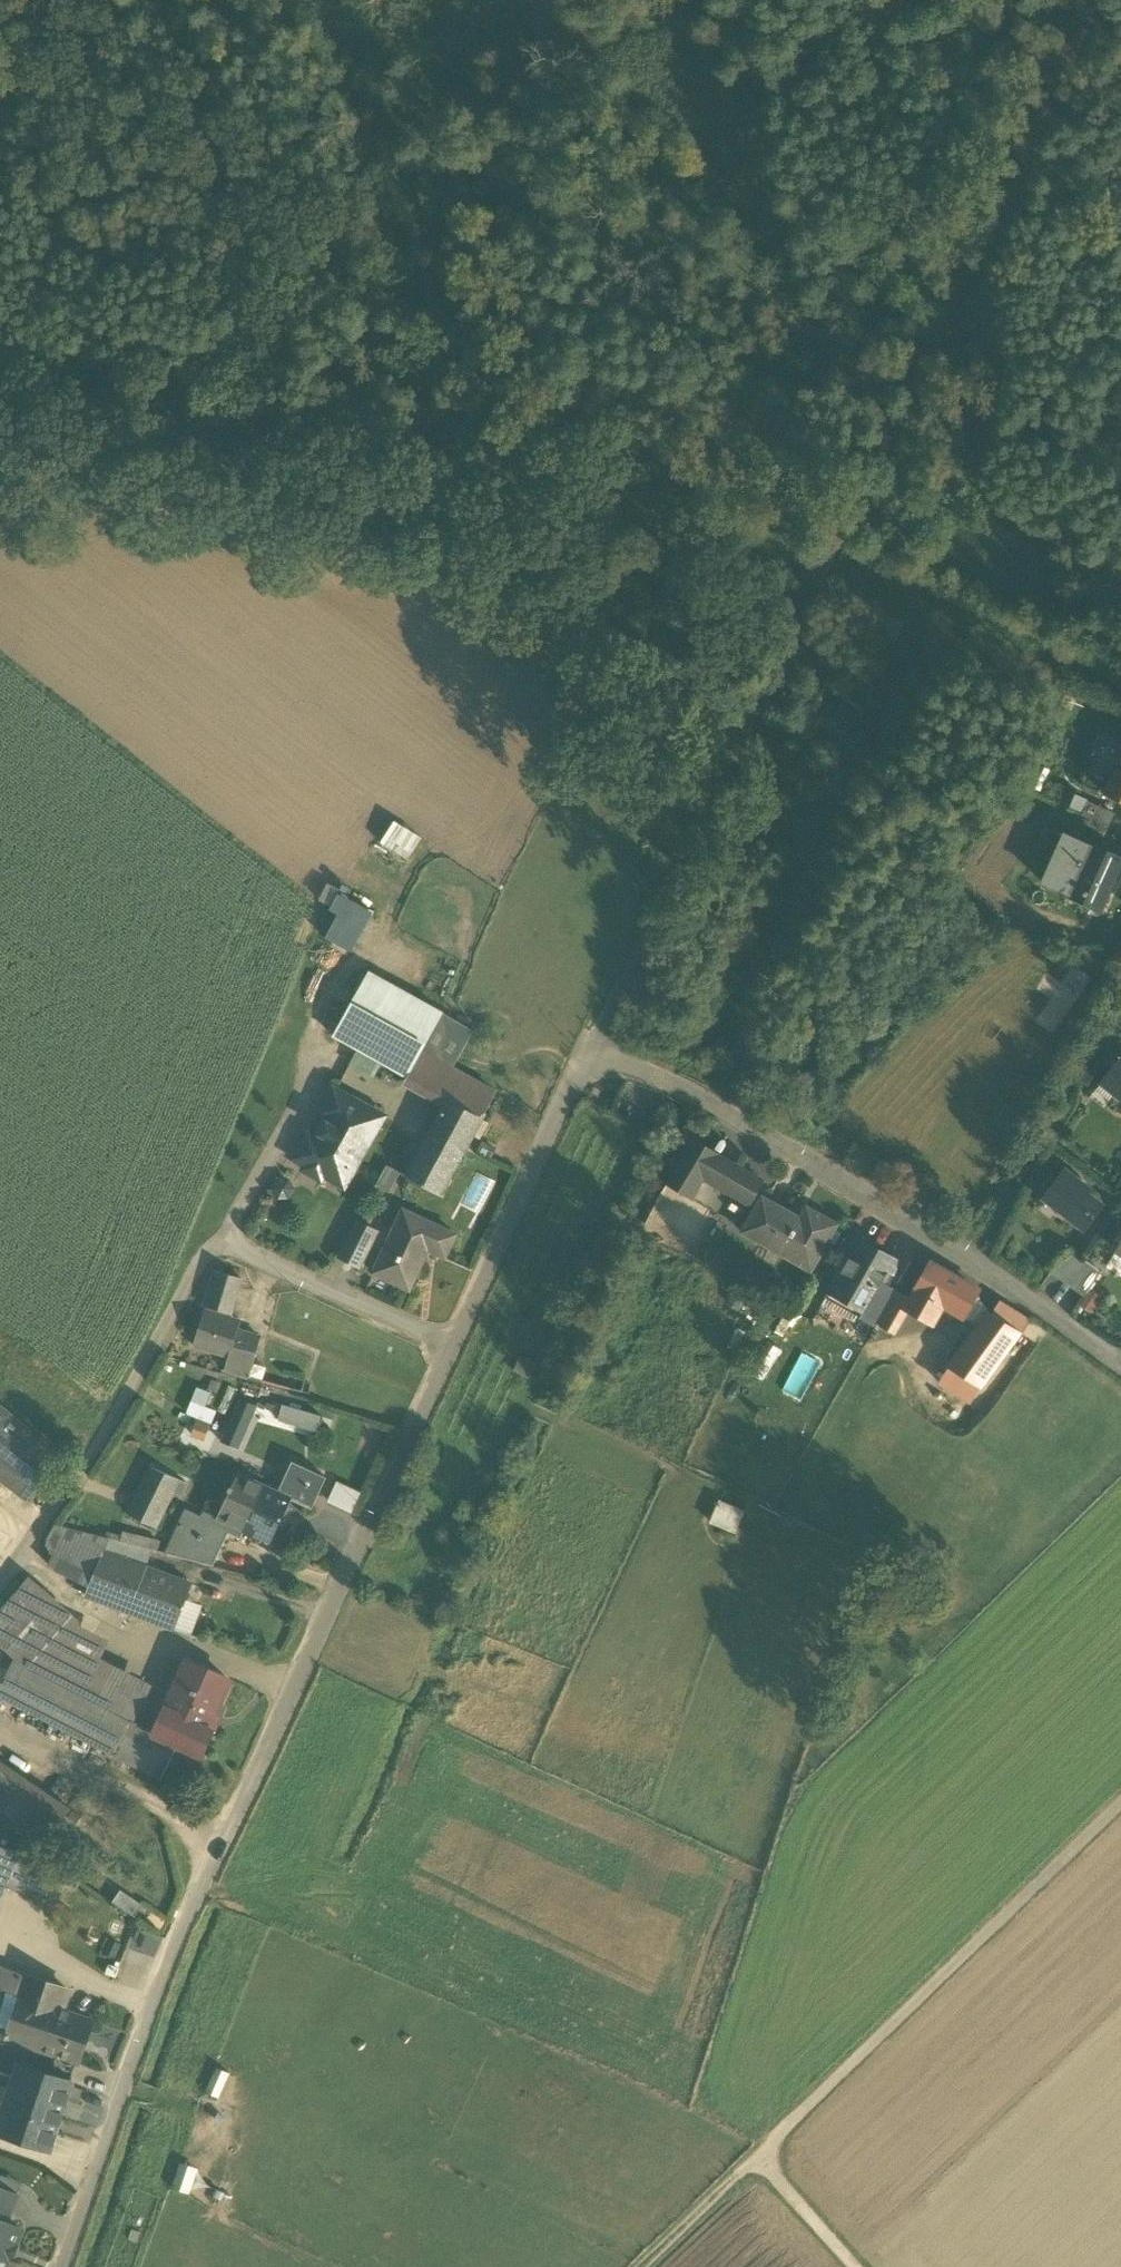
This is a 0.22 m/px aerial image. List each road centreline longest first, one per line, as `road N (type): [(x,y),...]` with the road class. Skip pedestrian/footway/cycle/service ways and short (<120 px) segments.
road 1 (track): [(590,1050),(1059,72)]
road 2 (residential): [(459,1342),(194,1907),(66,2266)]
road 3 (residential): [(1120,1367),(900,1216),(769,1139),(590,1050),(459,1342)]
road 4 (track): [(410,390),(479,400),(1120,700)]
road 5 (residential): [(459,1342),(222,1237),(93,1456),(0,1592)]
road 6 (track): [(1120,1820),(656,2266)]
road 7 (track): [(410,390),(401,357),(0,157)]
road 8 (track): [(0,369),(410,390)]
road 9 (track): [(771,2160),(867,2266)]

